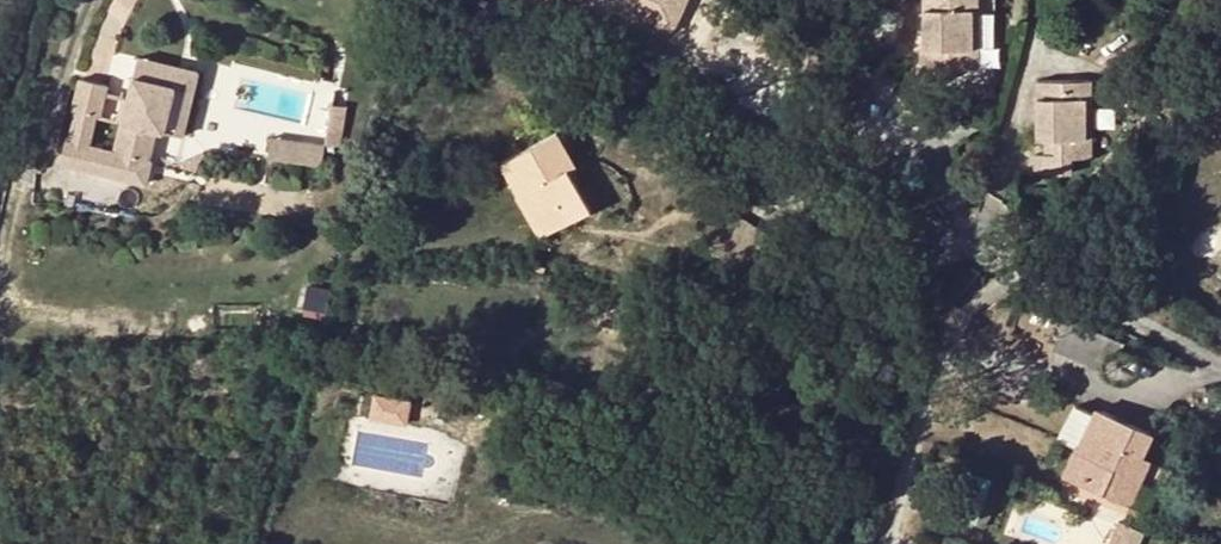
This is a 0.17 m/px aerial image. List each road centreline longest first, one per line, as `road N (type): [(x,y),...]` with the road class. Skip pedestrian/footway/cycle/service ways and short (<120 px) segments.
road 1 (unclassified): [(447,0),(651,73),(792,143),(943,236),(1220,359)]

